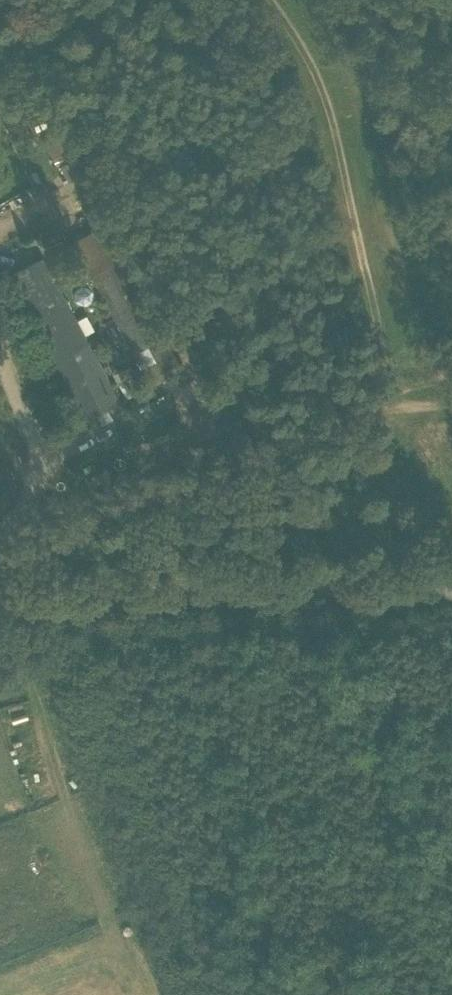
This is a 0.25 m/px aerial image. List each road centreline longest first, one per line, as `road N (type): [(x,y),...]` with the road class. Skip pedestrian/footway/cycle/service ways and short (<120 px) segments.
road 1 (unclassified): [(451,594),(0,586)]
road 2 (track): [(400,405),(332,424),(0,559)]
road 3 (track): [(400,405),(336,127),(317,74),(272,0)]

